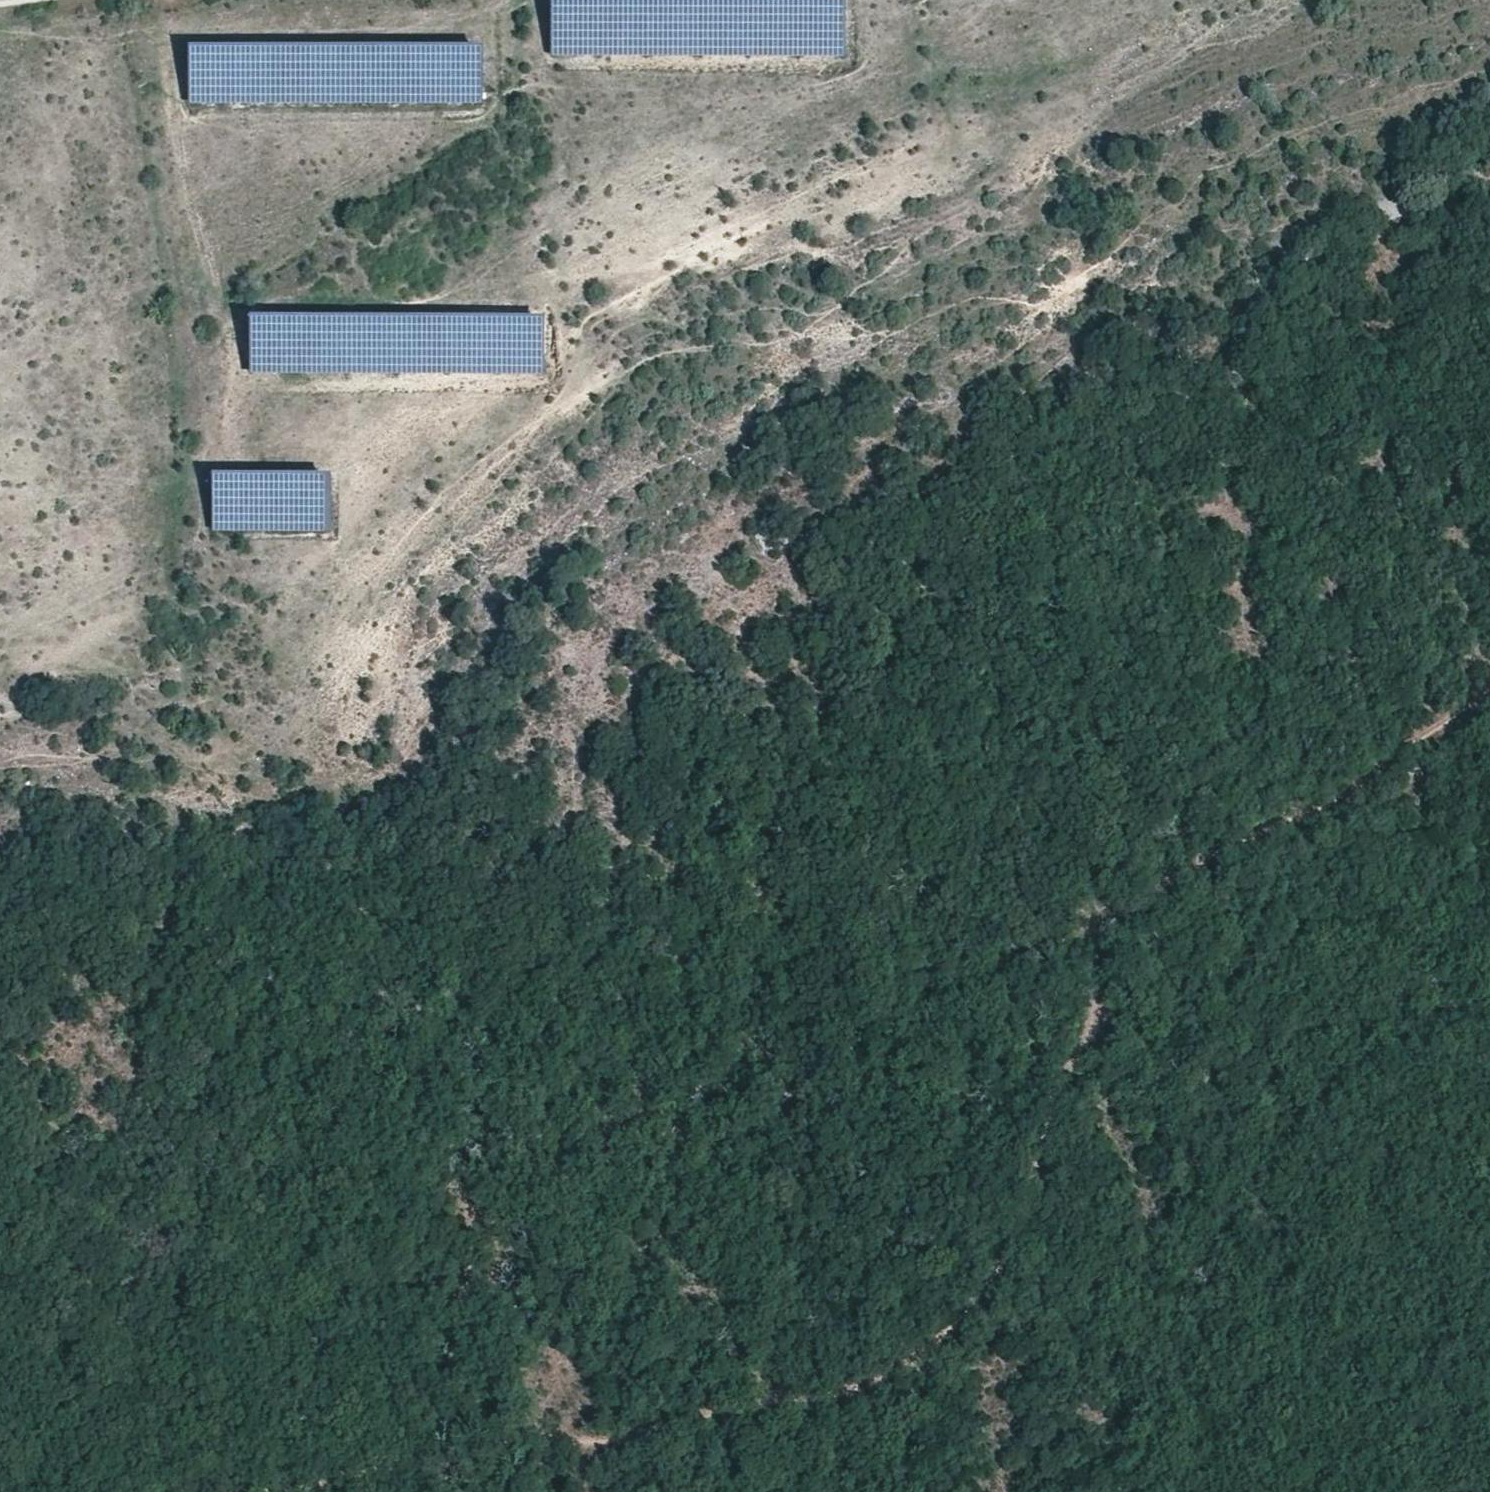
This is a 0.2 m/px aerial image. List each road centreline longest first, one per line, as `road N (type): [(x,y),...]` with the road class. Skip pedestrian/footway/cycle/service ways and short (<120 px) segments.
road 1 (track): [(591,1449),(303,1491)]

